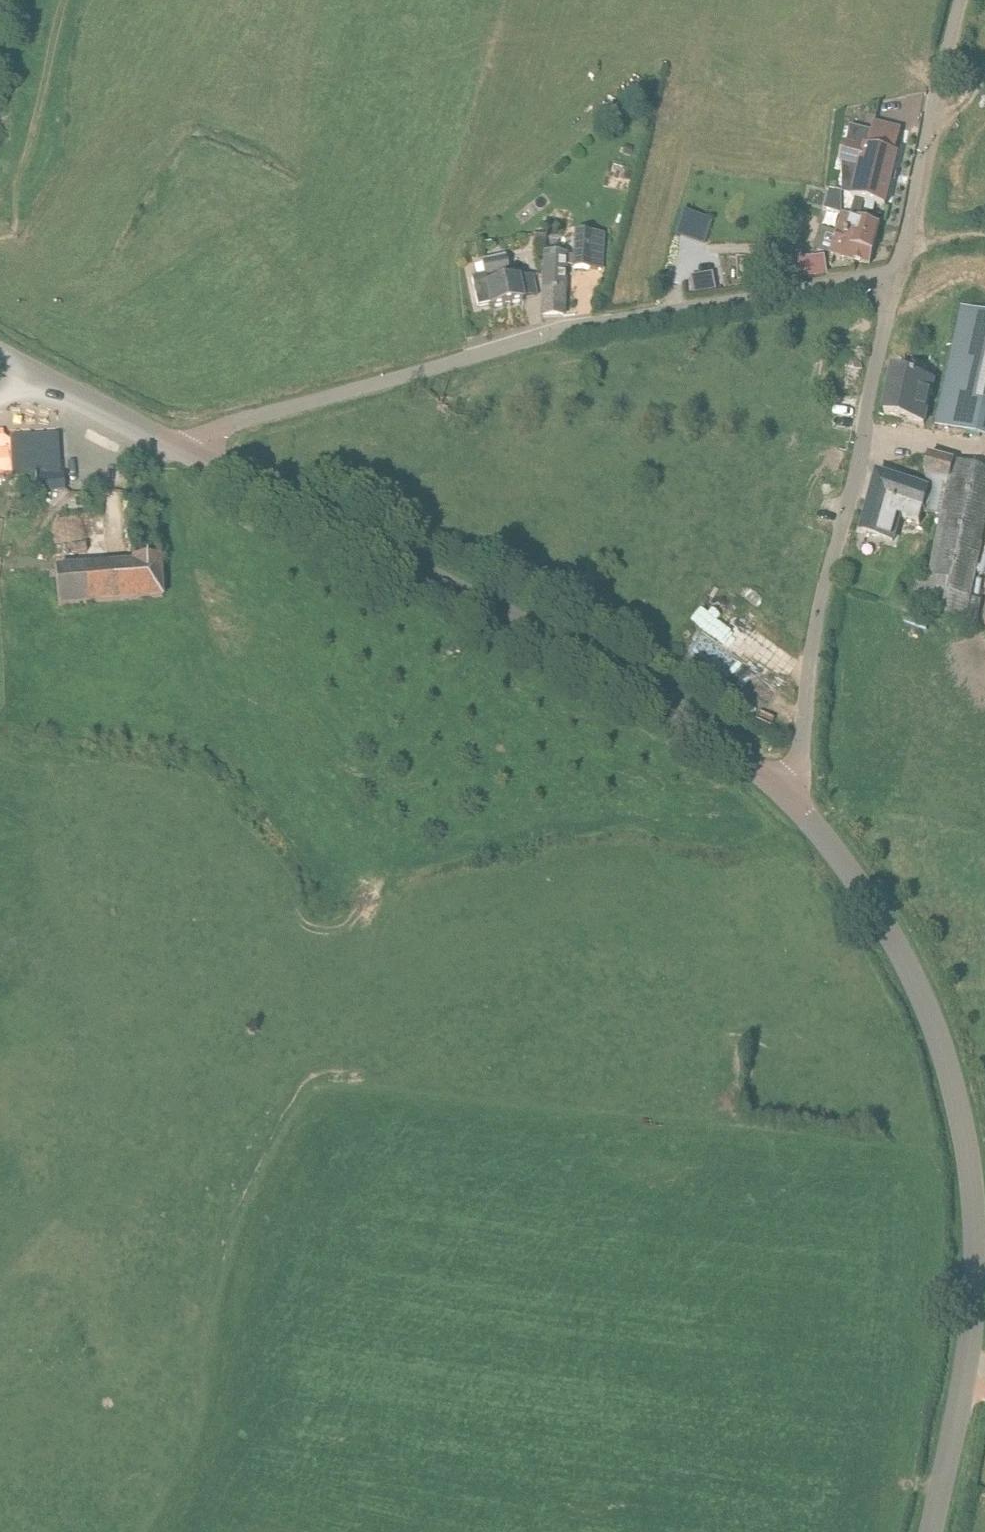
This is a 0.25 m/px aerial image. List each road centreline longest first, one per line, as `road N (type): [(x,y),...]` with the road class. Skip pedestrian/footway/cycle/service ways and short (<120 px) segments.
road 1 (tertiary): [(931,1531),(970,1341),(977,1226),(965,1141),(942,1044),(902,955),(848,866),(778,788)]
road 2 (unclassified): [(175,445),(236,420),(569,327),(900,273)]
road 3 (tertiary): [(778,788),(681,711),(175,445)]
road 4 (unclassified): [(778,788),(800,757),(818,616),(900,273)]
road 5 (unclassified): [(900,273),(960,0)]
road 6 (tertiary): [(175,445),(0,354)]

